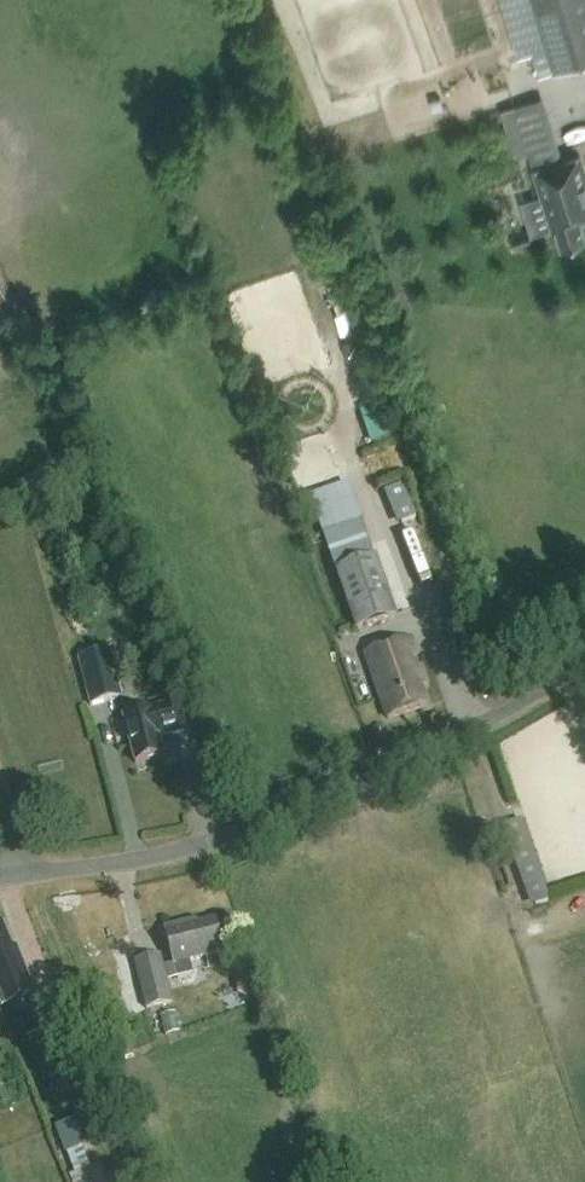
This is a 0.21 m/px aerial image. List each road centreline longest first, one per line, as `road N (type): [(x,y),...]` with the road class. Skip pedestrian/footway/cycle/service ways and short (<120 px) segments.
road 1 (unclassified): [(0,876),(151,856),(244,828),(397,766),(584,662)]
road 2 (track): [(6,875),(65,1030)]

